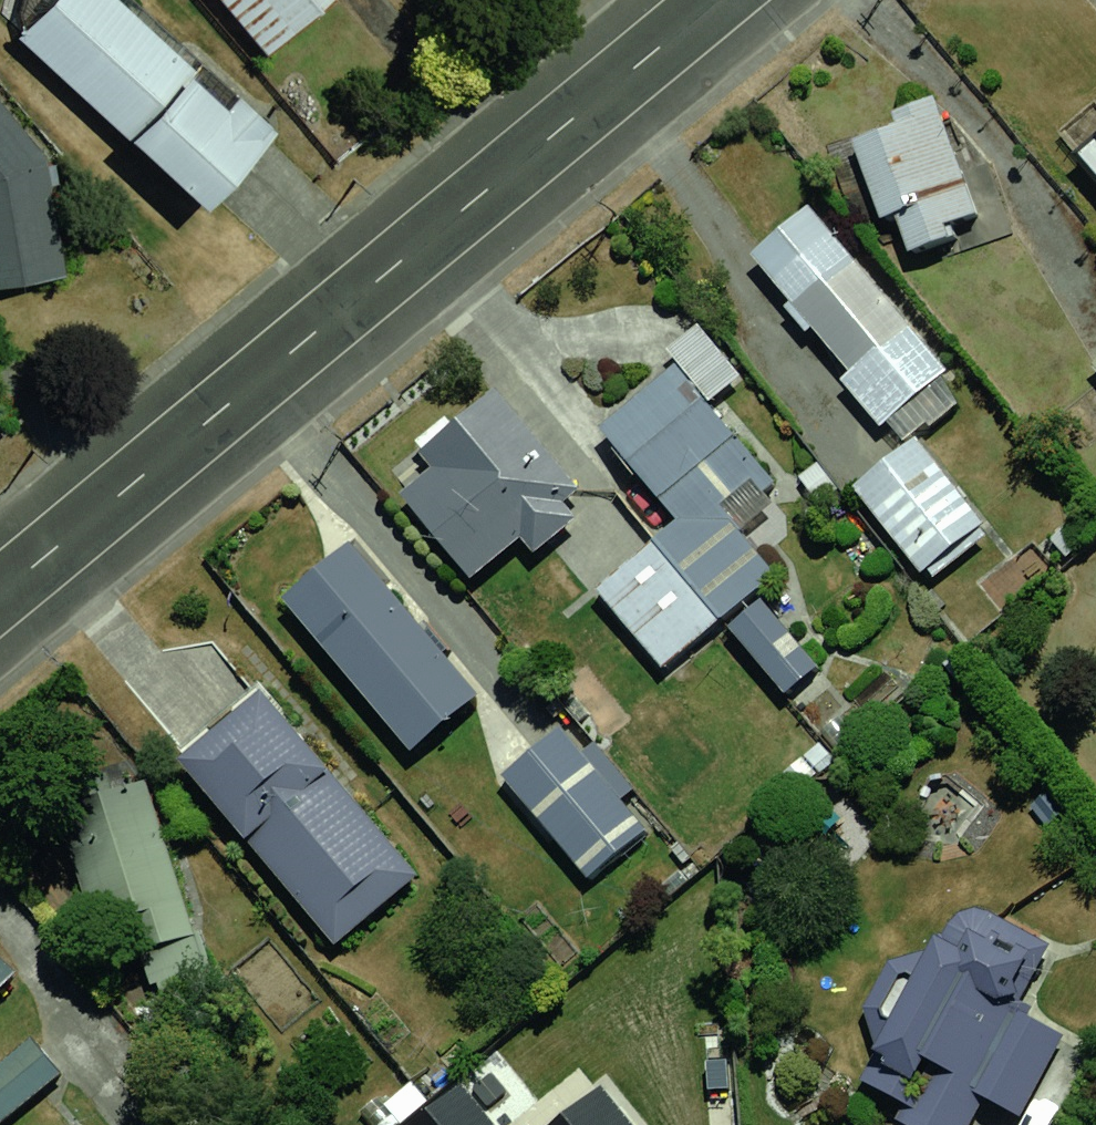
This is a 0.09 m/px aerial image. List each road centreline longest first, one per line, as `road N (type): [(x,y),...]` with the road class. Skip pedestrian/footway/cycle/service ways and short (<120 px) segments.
road 1 (residential): [(0,594),(717,0)]

